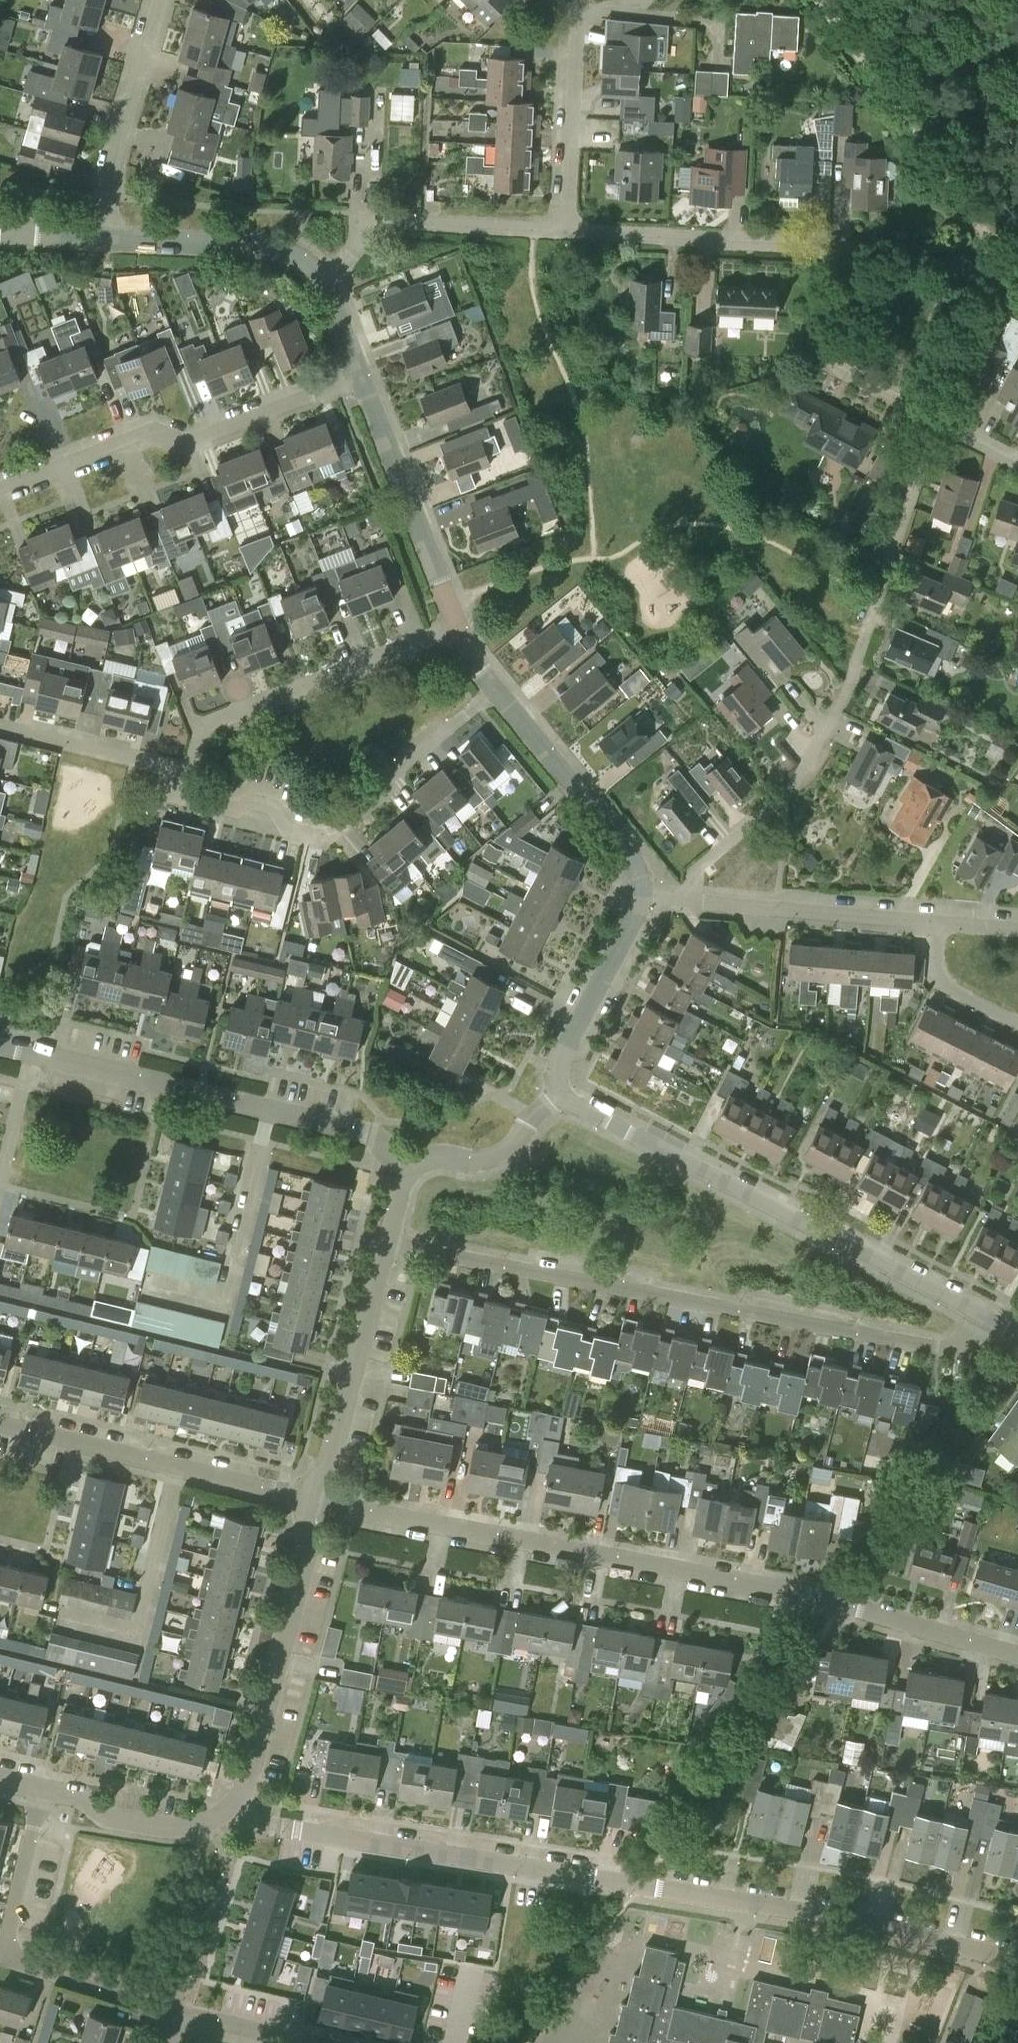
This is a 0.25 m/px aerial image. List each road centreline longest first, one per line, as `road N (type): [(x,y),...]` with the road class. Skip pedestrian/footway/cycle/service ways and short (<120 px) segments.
road 1 (residential): [(1017,1962),(854,1921),(275,1826),(233,1806)]
road 2 (residential): [(1017,1655),(773,1586),(303,1499)]
road 3 (residential): [(990,1322),(955,1348),(390,1243)]
road 4 (residential): [(943,425),(848,705),(791,800),(702,874),(692,901)]
road 5 (residential): [(568,232),(837,250),(834,361),(943,425)]
road 6 (residential): [(990,1322),(564,1098)]
road 7 (residential): [(498,693),(331,843),(293,834),(277,810),(252,804),(238,814),(184,800),(190,778)]
road 8 (residential): [(0,492),(155,434),(195,445),(363,380)]
road 9 (track): [(804,0),(1017,280)]
road 10 (residential): [(190,778),(206,733),(463,633)]
road 11 (residential): [(233,1806),(250,1776),(309,1541),(303,1499)]
road 12 (residential): [(145,2002),(16,1963),(6,1947),(43,1789)]
road 13 (residential): [(0,1043),(273,1112)]
road 14 (residential): [(320,281),(352,266),(366,232),(381,222),(568,232)]
road 15 (residential): [(303,1499),(331,1458),(390,1243)]
road 16 (residential): [(463,633),(363,380)]
road 17 (residential): [(151,1281),(226,1300),(273,1112)]
road 18 (residential): [(644,897),(633,862),(498,693)]
road 19 (residential): [(114,242),(117,167),(168,0)]
road 20 (residential): [(938,926),(692,901)]
road 21 (residential): [(65,1613),(139,1632),(181,1471)]
road 22 (residential): [(568,0),(583,15),(568,232)]
road 23 (residential): [(564,1098),(560,1065),(644,911),(644,897)]
road 24 (residential): [(320,281),(273,252),(114,242)]
road 25 (residential): [(233,1806),(211,1822),(170,1828),(108,1817),(80,1795),(43,1789)]
road 26 (residential): [(190,778),(0,732)]
road 27 (residential): [(181,1471),(0,1426)]
road 28 (residential): [(416,1174),(452,1160),(504,1162),(564,1098)]
road 29 (residential): [(273,1112),(369,1135),(416,1174)]
road 30 (residential): [(938,926),(941,976),(953,991),(1017,1024)]
road 31 (residential): [(305,2042),(180,2018)]
road 32 (residential): [(303,1499),(181,1471)]

